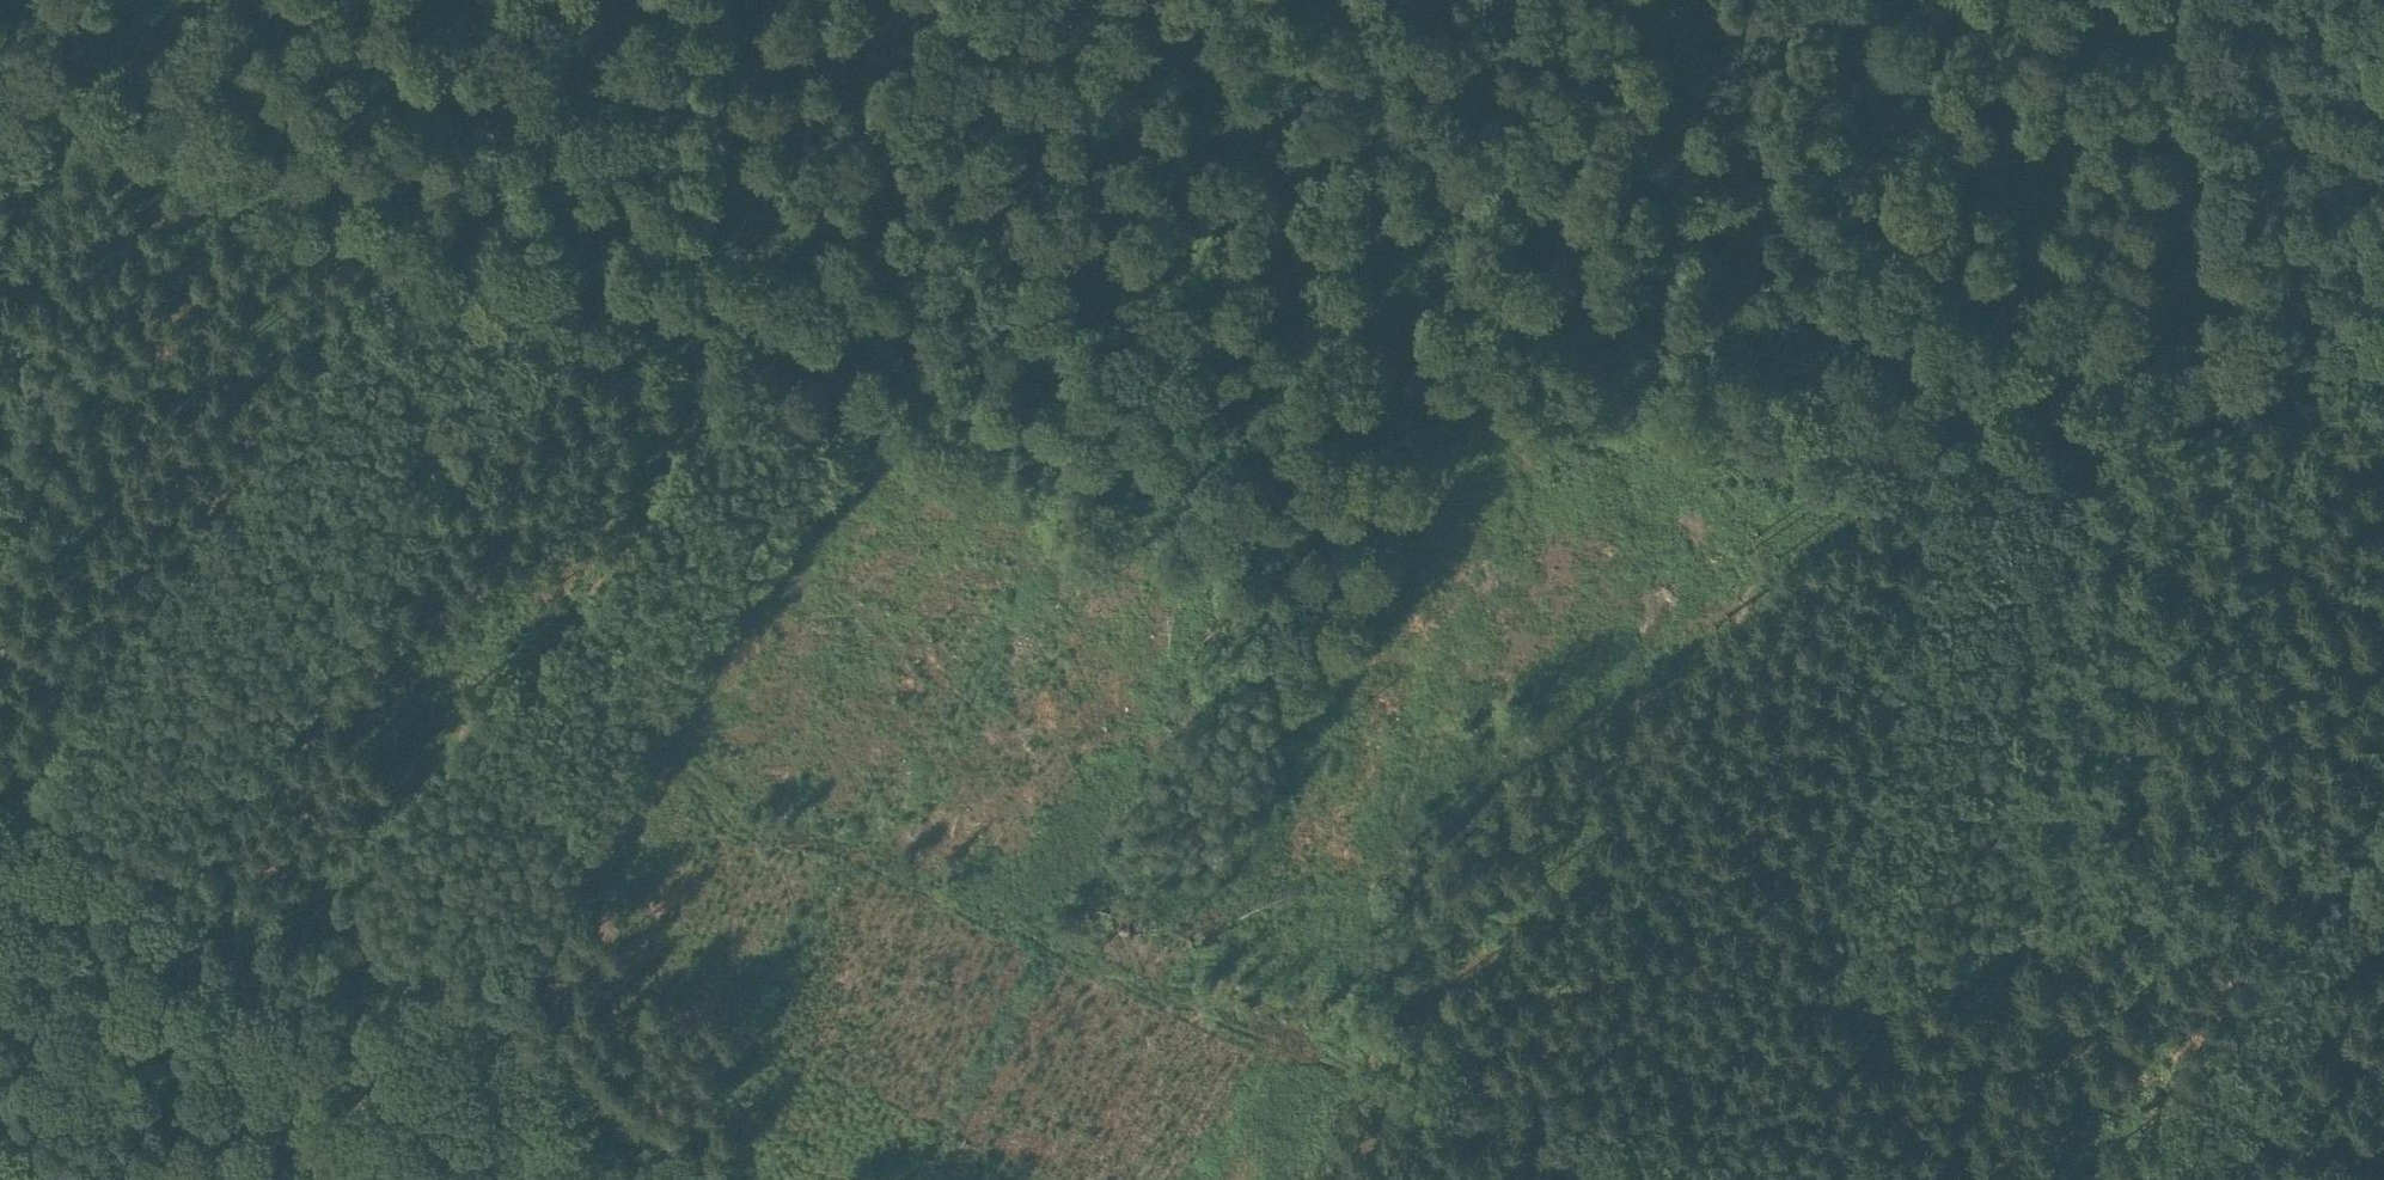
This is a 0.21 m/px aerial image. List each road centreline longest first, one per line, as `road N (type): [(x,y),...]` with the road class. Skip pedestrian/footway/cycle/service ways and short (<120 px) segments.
road 1 (track): [(669,0),(849,116),(965,155),(1435,145),(1615,183),(1703,228),(1867,338),(2008,407),(2104,422),(2254,410),(2383,383)]
road 2 (track): [(387,1179),(431,1139),(611,1010),(704,977)]

